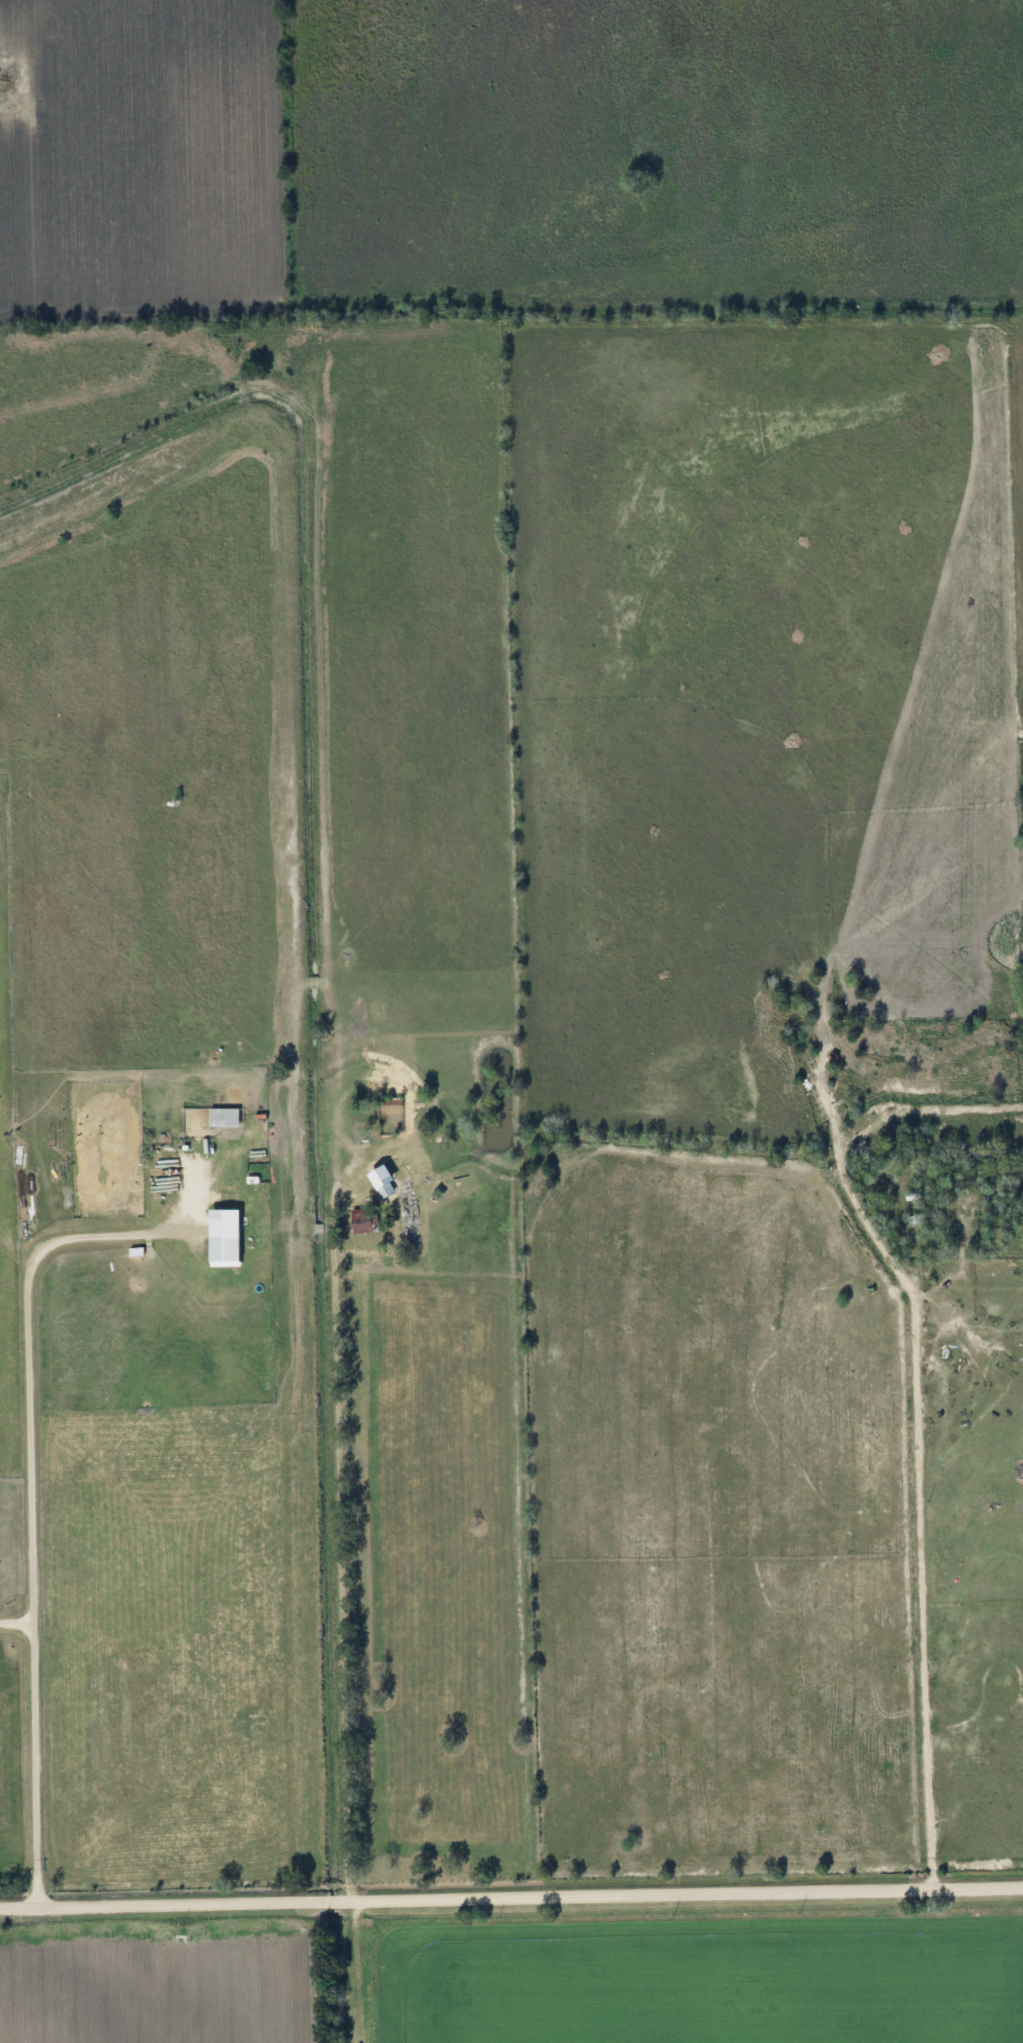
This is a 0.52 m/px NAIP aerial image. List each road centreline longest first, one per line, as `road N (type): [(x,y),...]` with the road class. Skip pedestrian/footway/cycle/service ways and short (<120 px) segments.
road 1 (residential): [(1022,1890),(0,1903)]

